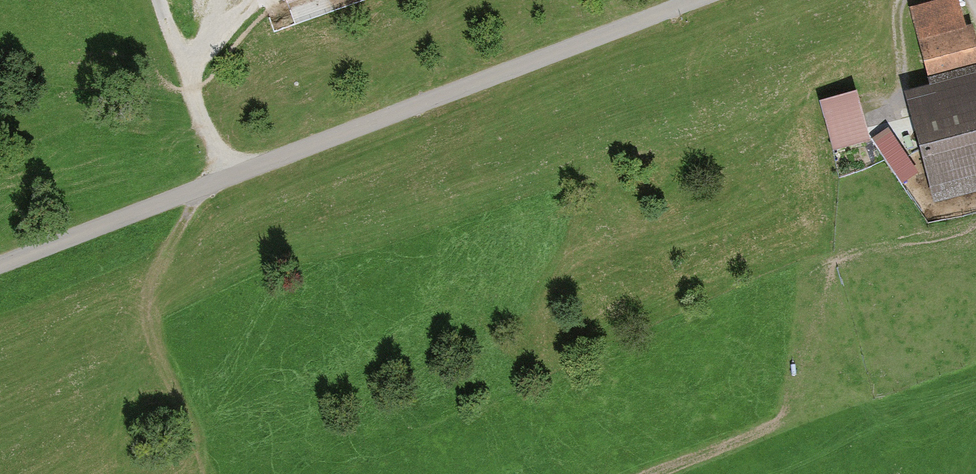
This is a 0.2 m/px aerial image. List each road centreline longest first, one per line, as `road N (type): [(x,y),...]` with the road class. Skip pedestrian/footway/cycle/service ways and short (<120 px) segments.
road 1 (unclassified): [(0,265),(699,0)]
road 2 (track): [(158,0),(221,179)]

